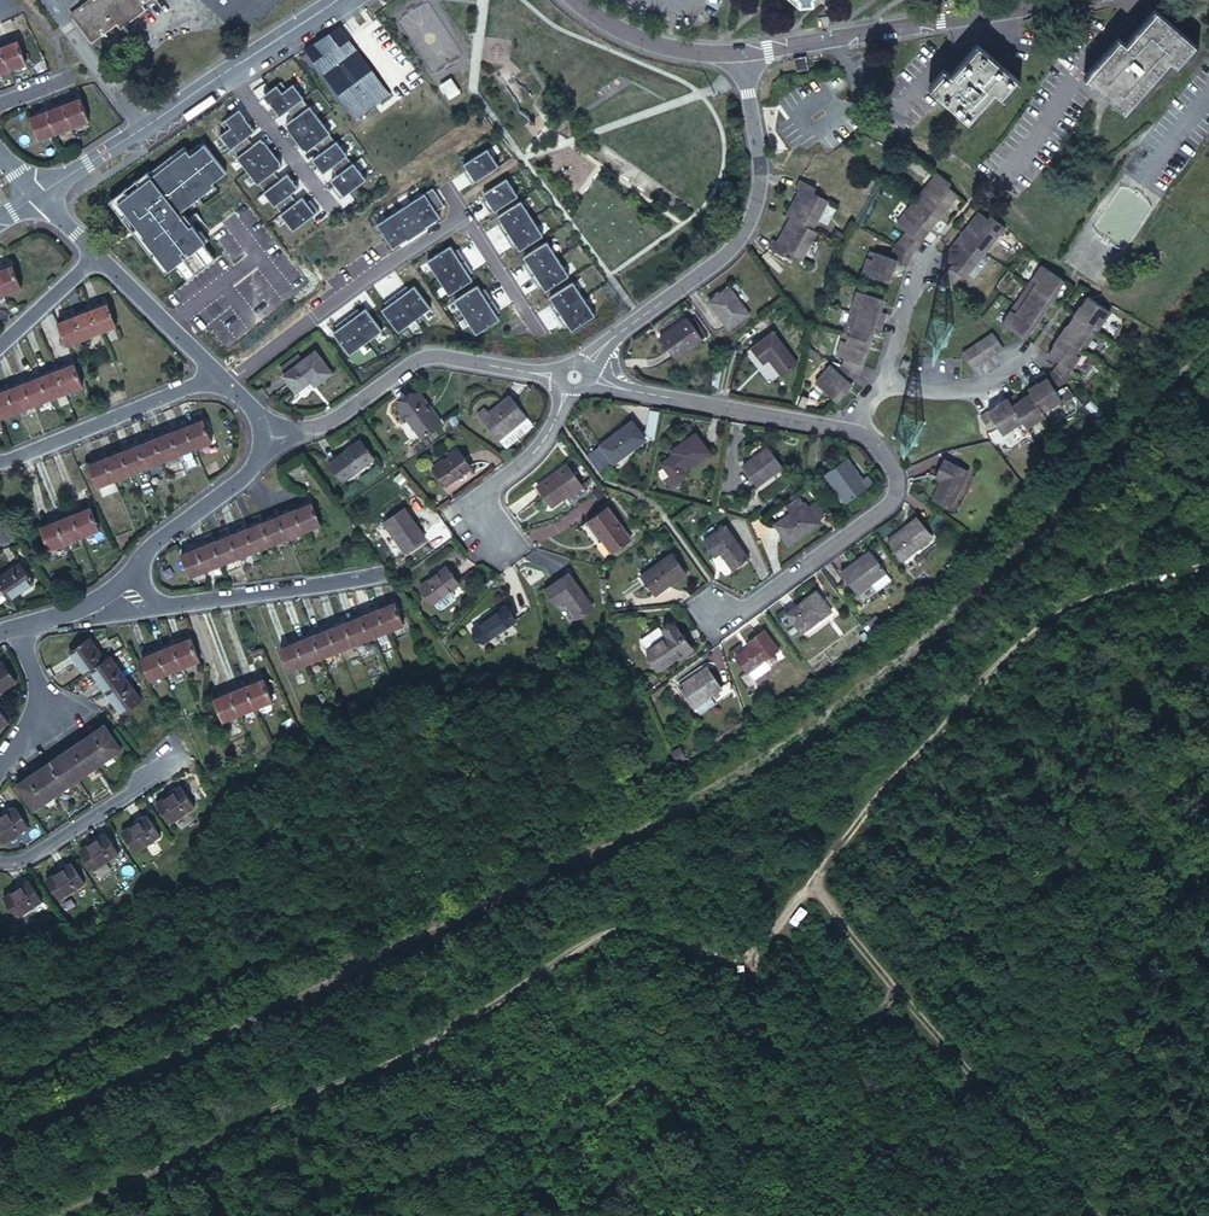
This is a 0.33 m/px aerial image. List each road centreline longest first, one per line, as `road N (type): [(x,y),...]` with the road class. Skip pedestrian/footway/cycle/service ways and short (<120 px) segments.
road 1 (track): [(1208,564),(1118,590),(1031,637),(804,881),(754,948),(696,954),(638,934),(585,944),(443,1043),(352,1077),(53,1215)]
road 2 (track): [(804,881),(1096,1215)]
road 3 (residential): [(583,368),(730,246),(754,200),(739,52)]
road 4 (residential): [(1067,0),(739,52)]
road 5 (residential): [(847,433),(864,436),(887,460),(895,484),(885,504),(727,621),(708,609)]
road 6 (residential): [(265,435),(324,427),(419,361),(560,375)]
road 7 (residential): [(465,218),(224,385)]
road 8 (track): [(810,1215),(754,948)]
road 9 (residential): [(120,590),(163,606),(384,579)]
road 10 (residential): [(587,380),(847,433)]
road 11 (residential): [(0,462),(215,377)]
road 12 (residential): [(120,590),(154,545),(252,467),(265,435)]
road 13 (residential): [(0,865),(15,869),(51,850),(173,761)]
road 14 (residential): [(739,52),(690,55),(630,42),(569,0)]
road 15 (residential): [(568,389),(544,442),(486,492),(481,512),(493,531)]
road 16 (residential): [(215,377),(90,253)]
road 17 (residential): [(334,215),(226,76)]
road 18 (residential): [(878,382),(969,387),(997,376),(1029,345)]
road 19 (track): [(863,816),(922,851),(953,892),(964,935)]
road 20 (residential): [(142,130),(58,12)]
road 21 (residential): [(345,0),(226,76)]
road 22 (residential): [(541,336),(465,218)]
road 23 (residential): [(878,382),(920,252)]
road 24 (residential): [(142,130),(34,199)]
road 25 (residential): [(90,253),(0,341)]

